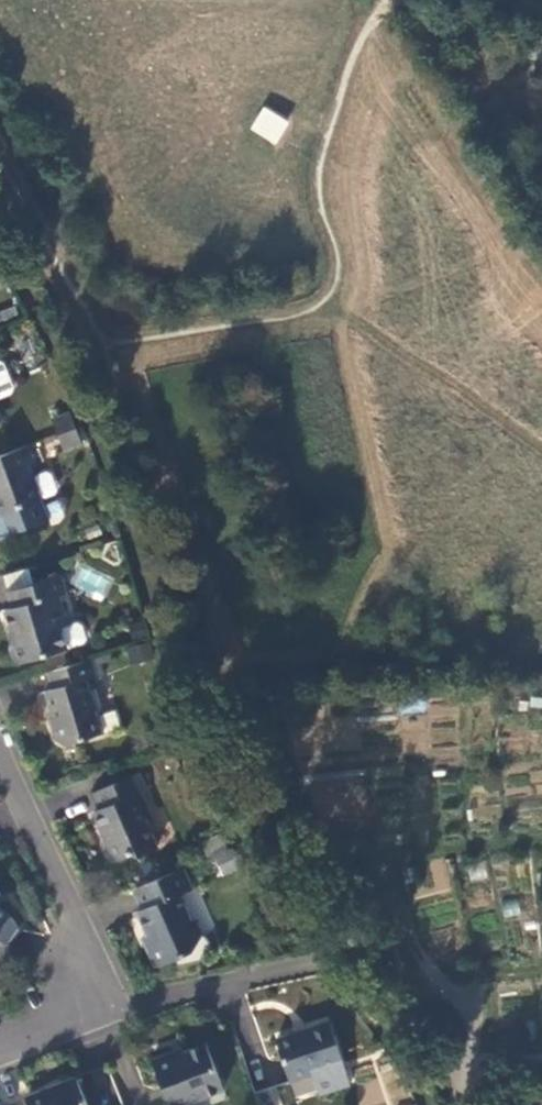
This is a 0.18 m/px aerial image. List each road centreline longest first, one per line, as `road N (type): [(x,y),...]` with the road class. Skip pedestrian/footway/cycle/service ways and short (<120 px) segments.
road 1 (residential): [(0,1051),(112,1005),(0,760)]

